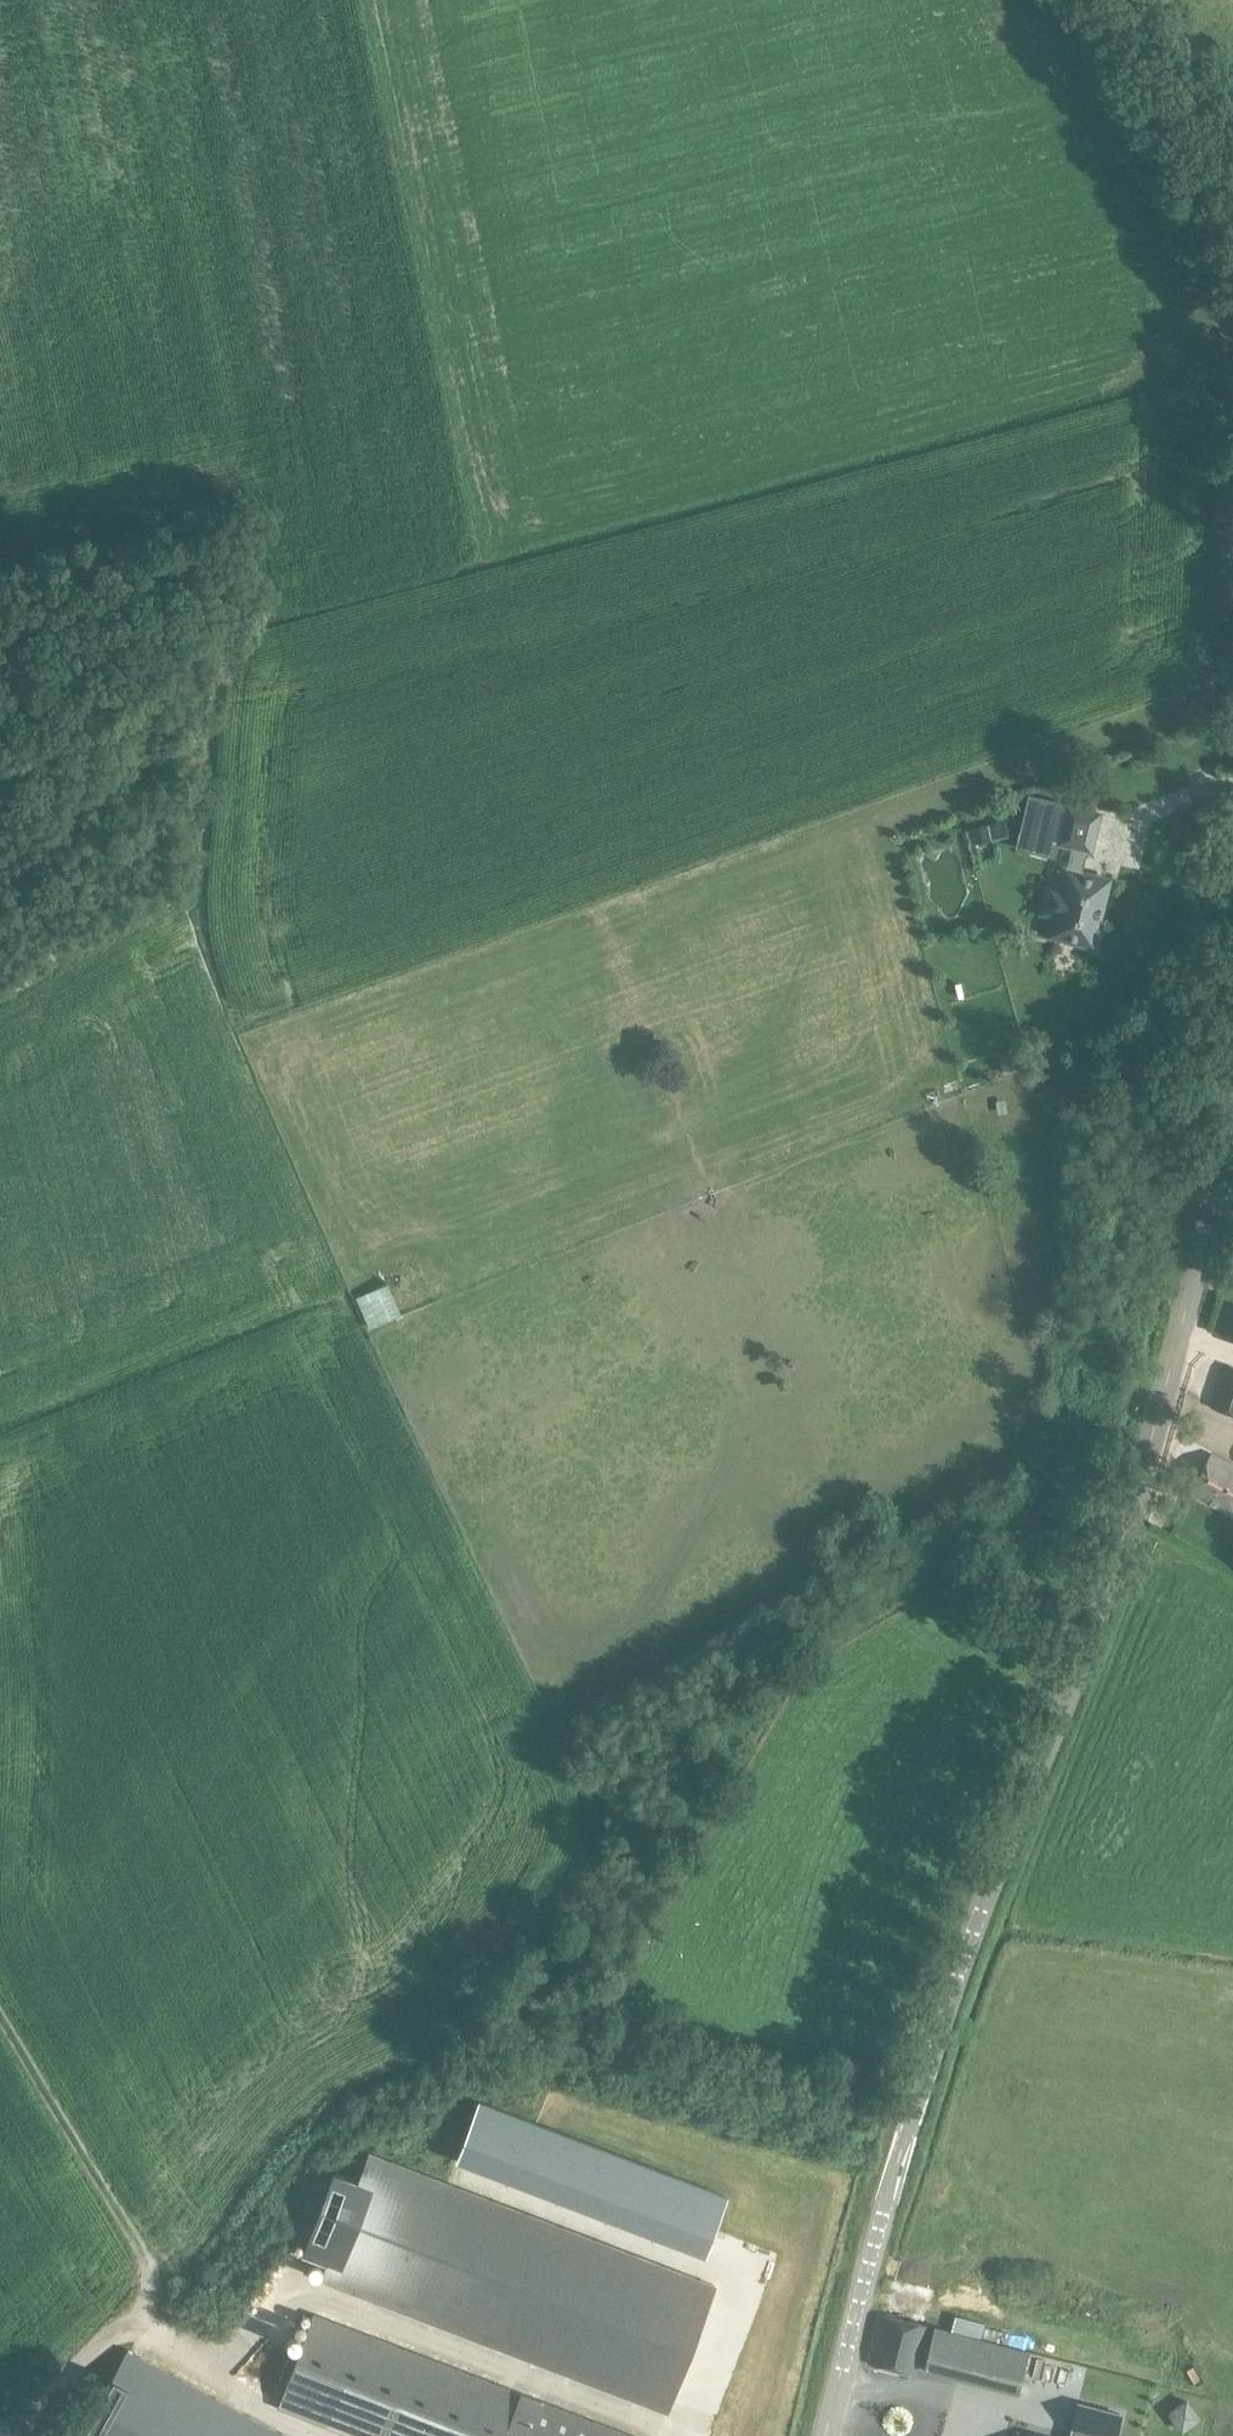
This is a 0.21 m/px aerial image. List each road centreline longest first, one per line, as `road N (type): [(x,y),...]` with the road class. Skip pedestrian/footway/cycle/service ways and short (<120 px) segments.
road 1 (unclassified): [(818,2435),(871,2249),(980,1924),(1169,1426),(1232,1187)]

